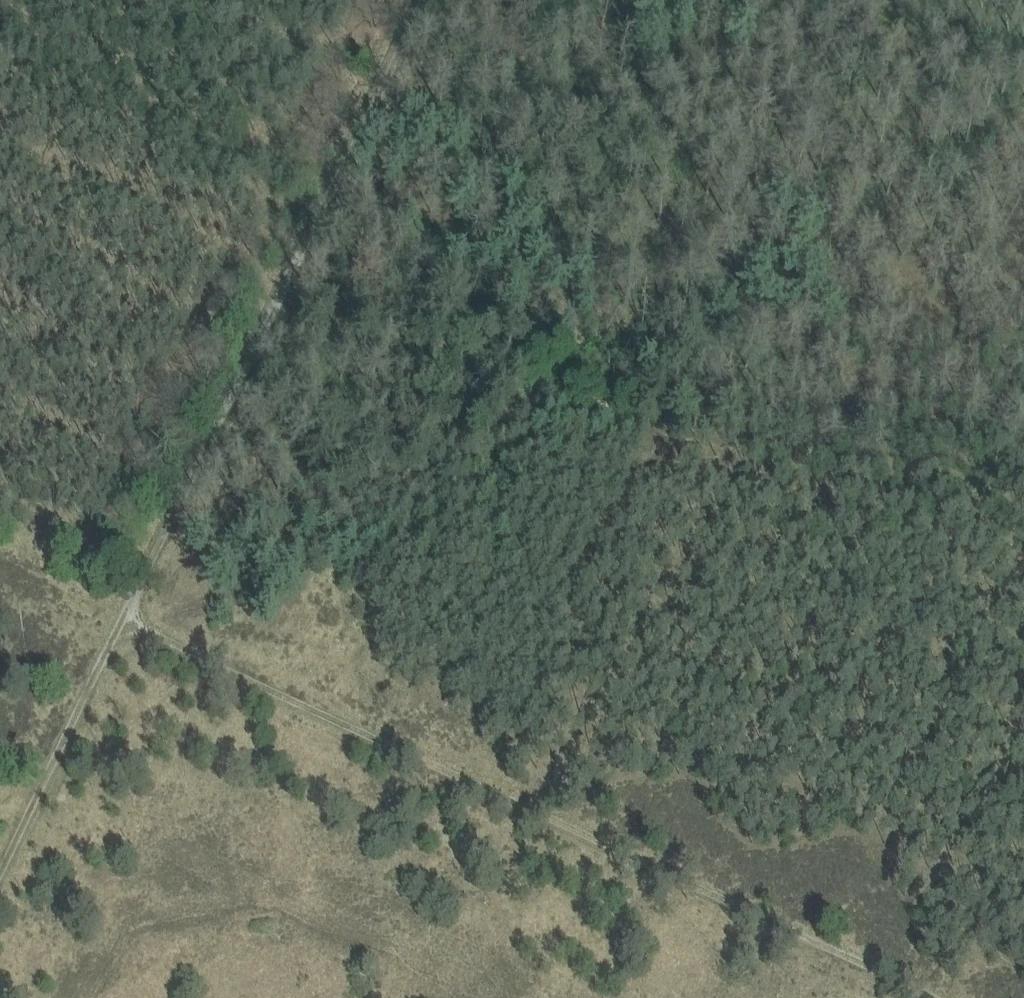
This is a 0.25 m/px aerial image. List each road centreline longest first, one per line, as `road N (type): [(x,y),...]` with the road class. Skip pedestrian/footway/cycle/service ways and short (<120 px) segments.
road 1 (track): [(921,997),(111,614),(419,0)]
road 2 (track): [(111,614),(0,871)]
road 3 (track): [(1023,74),(951,52),(847,0)]

